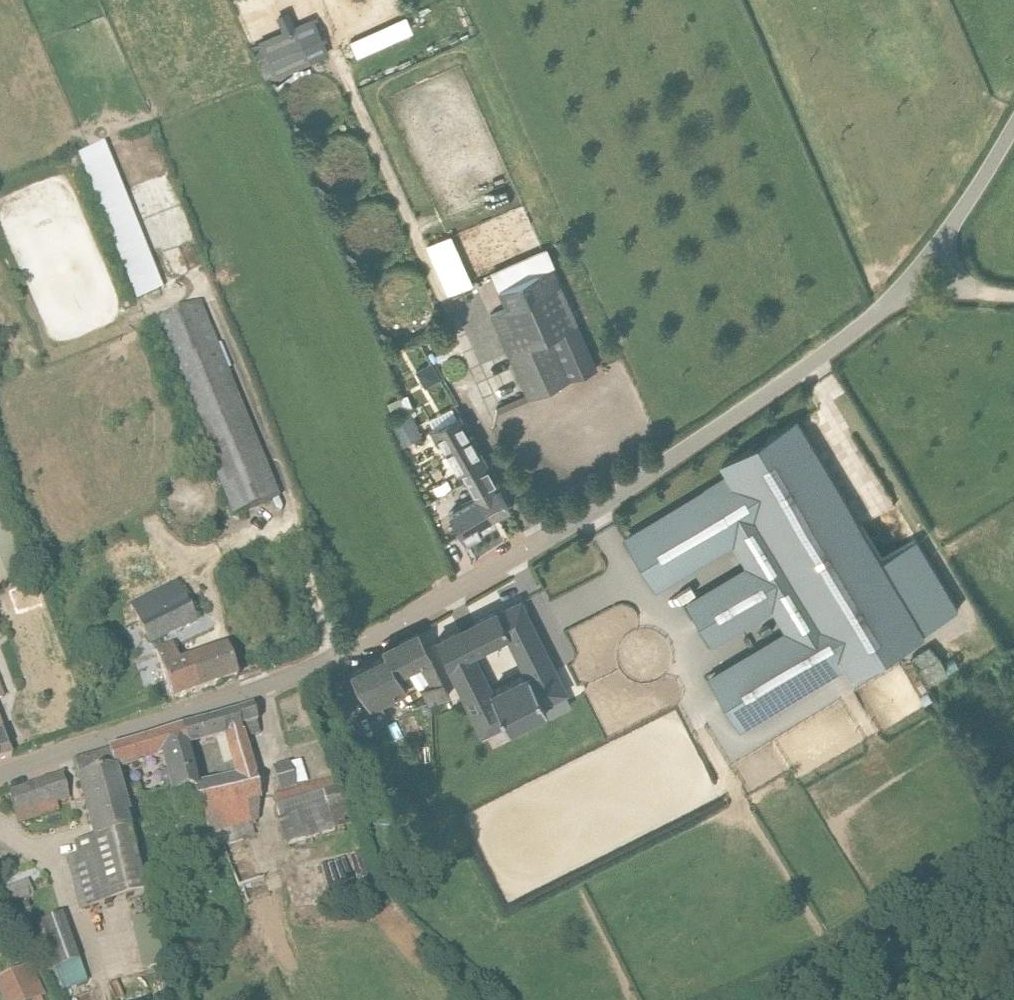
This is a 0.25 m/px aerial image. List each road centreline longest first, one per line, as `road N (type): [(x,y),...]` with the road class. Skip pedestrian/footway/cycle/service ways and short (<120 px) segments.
road 1 (unclassified): [(0,773),(353,649),(620,493),(875,315),(944,236),(1013,128)]
road 2 (track): [(894,296),(1013,294)]

